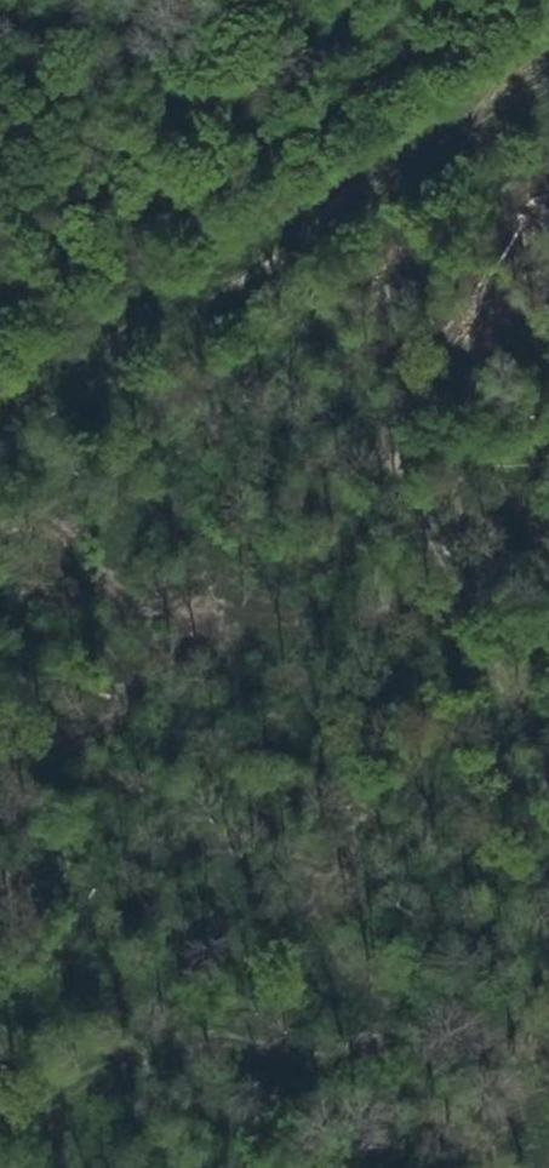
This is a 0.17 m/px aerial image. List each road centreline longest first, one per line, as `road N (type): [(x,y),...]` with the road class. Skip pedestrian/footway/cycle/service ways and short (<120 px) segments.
road 1 (track): [(548,69),(0,425)]

